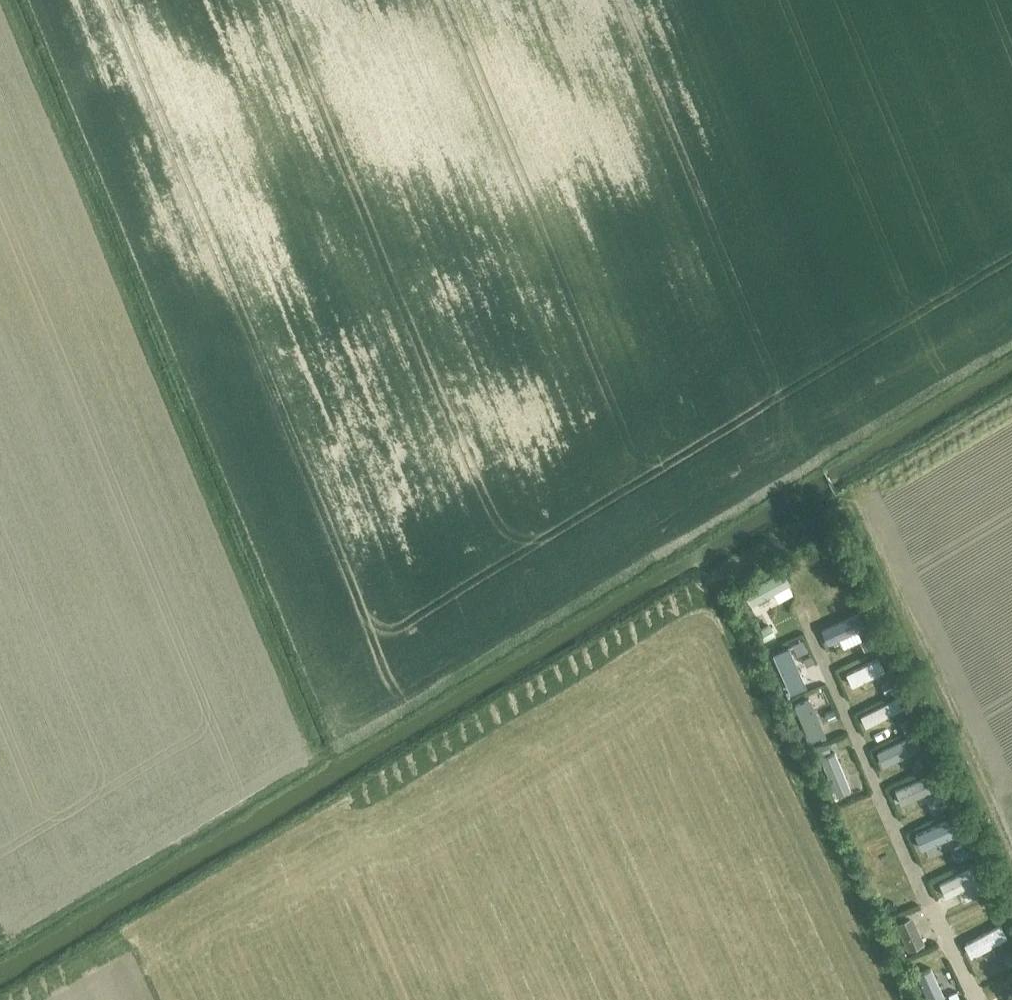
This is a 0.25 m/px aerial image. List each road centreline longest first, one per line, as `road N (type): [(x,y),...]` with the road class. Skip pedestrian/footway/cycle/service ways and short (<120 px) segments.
road 1 (track): [(1011,870),(952,743)]

